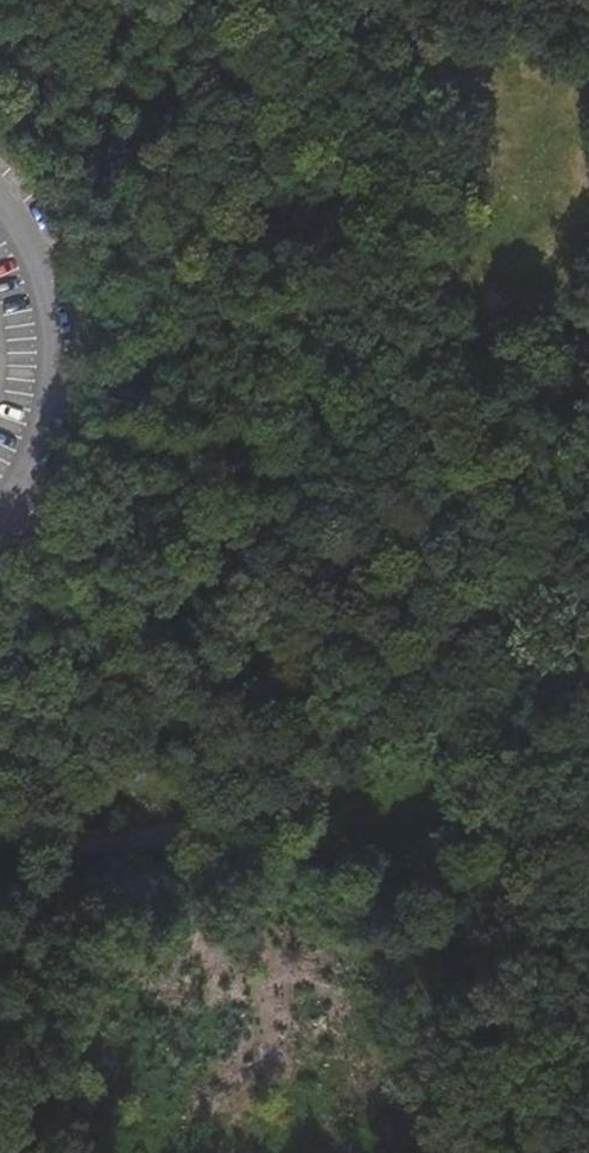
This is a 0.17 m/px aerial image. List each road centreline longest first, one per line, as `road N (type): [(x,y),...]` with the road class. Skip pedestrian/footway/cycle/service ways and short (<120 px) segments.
road 1 (track): [(0,744),(253,540),(319,470),(337,405),(339,252),(323,222),(214,102),(194,0)]
road 2 (track): [(0,838),(58,842),(228,821),(415,744),(463,701),(524,617),(588,487)]
road 3 (residential): [(0,215),(20,247),(37,322),(26,443),(0,513)]

